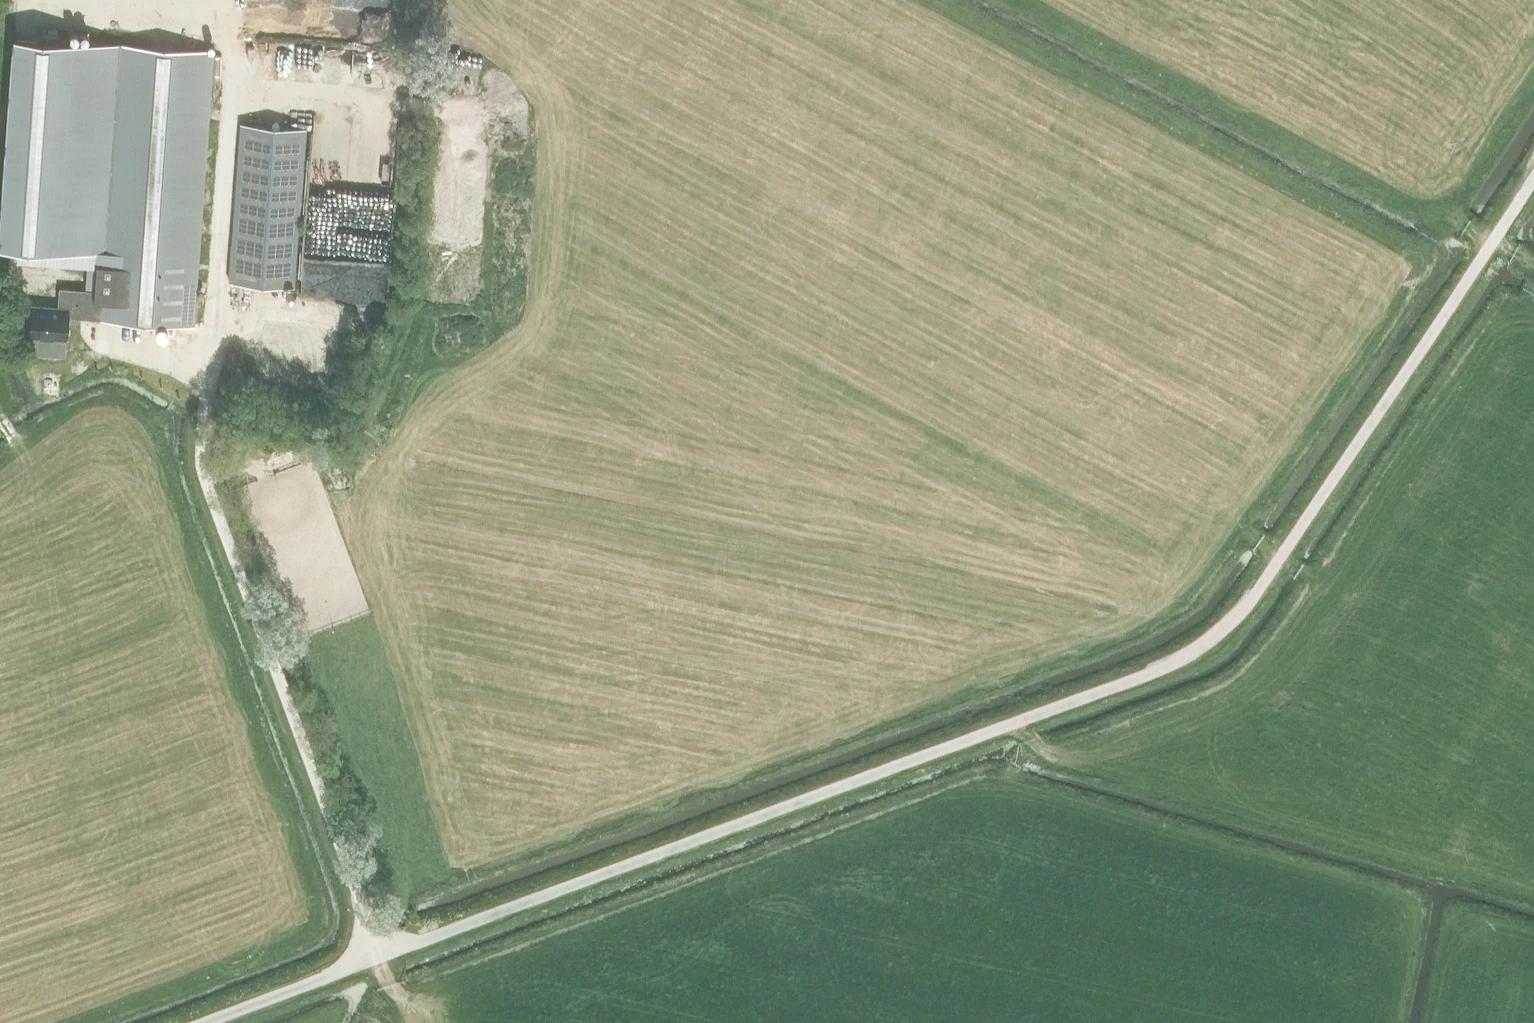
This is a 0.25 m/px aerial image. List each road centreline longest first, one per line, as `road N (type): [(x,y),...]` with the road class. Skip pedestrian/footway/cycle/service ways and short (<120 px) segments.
road 1 (unclassified): [(204,1022),(1186,657),(1250,602),(1533,178)]
road 2 (track): [(210,361),(234,24),(108,15),(110,0)]

